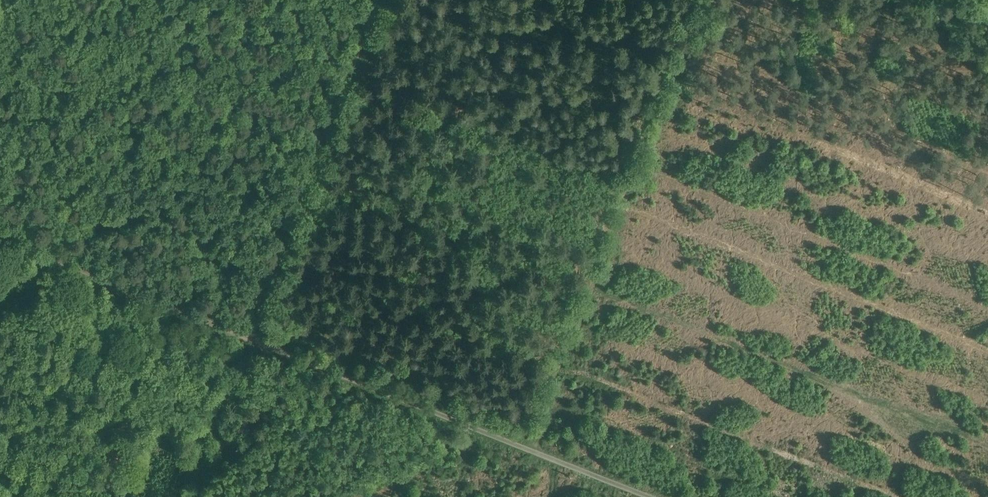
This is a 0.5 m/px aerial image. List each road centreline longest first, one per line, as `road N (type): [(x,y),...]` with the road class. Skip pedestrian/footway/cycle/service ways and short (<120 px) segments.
road 1 (track): [(700,0),(530,447)]
road 2 (track): [(657,496),(252,334)]
road 3 (track): [(252,334),(383,0)]
road 4 (track): [(252,334),(0,233)]
road 5 (track): [(188,496),(252,334)]

